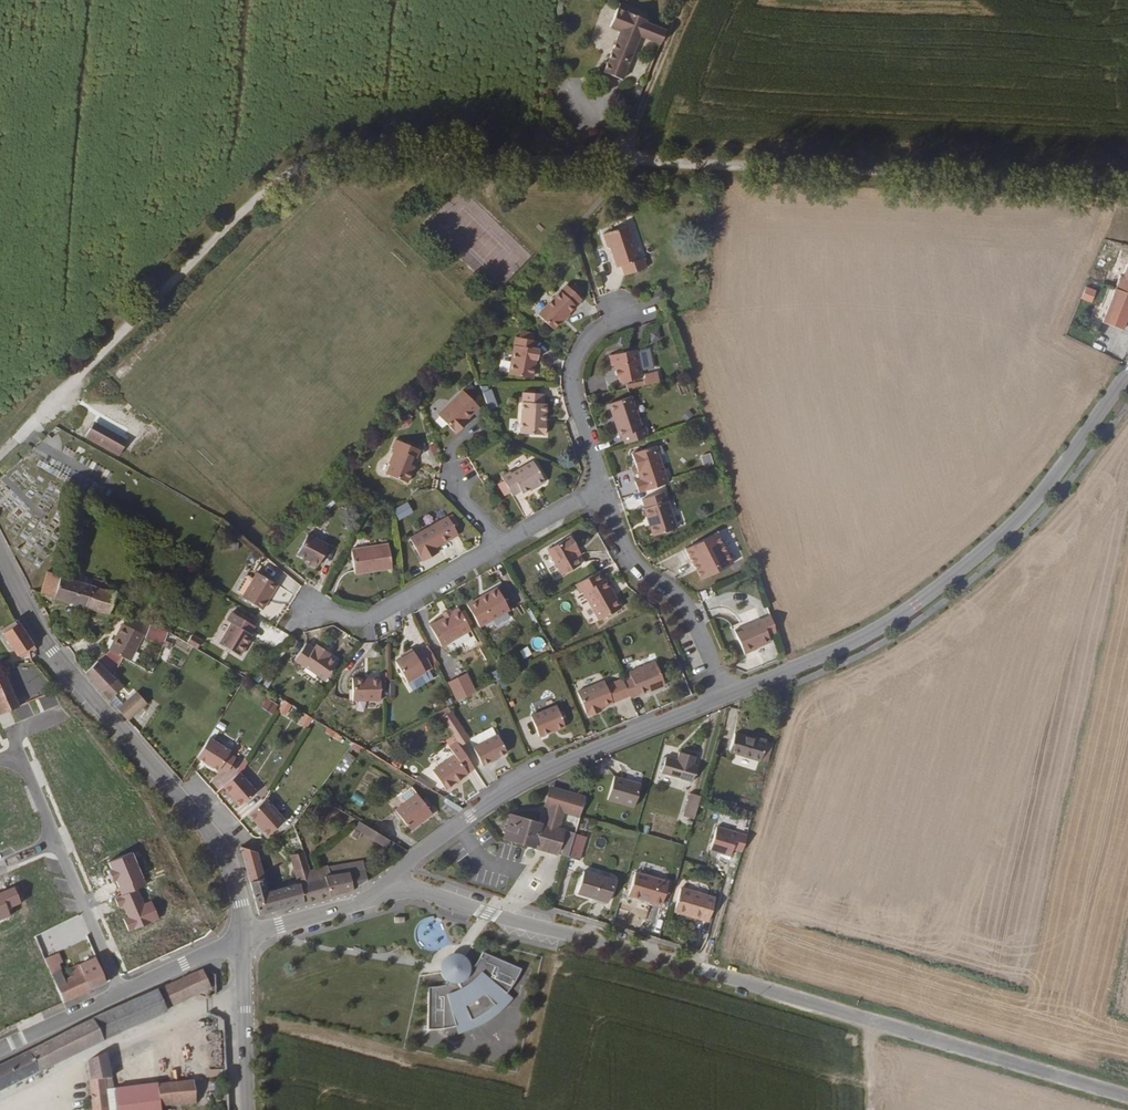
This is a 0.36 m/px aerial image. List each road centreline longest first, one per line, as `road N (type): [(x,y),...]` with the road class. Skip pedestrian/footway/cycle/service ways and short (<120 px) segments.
road 1 (track): [(0,457),(266,193),(324,162),(393,155),(1127,184)]
road 2 (unclassified): [(391,892),(417,889),(1127,1096)]
road 3 (unclassified): [(726,697),(838,649),(943,585),(1028,510),(1127,373)]
road 4 (tertiary): [(243,938),(241,904),(216,839),(53,651),(0,554)]
road 5 (residential): [(391,892),(400,871),(532,776),(726,697)]
road 6 (residential): [(726,697),(689,606),(626,551),(602,485)]
road 7 (residential): [(500,545),(411,601),(362,619),(305,603)]
road 8 (residential): [(602,485),(573,398),(572,365),(627,308)]
road 9 (track): [(629,164),(686,0)]
road 10 (tertiary): [(249,1109),(243,938)]
road 11 (residential): [(57,843),(125,993)]
road 12 (unclassified): [(243,938),(391,892)]
road 13 (residential): [(125,993),(0,1051)]
road 14 (residential): [(243,938),(125,993)]

